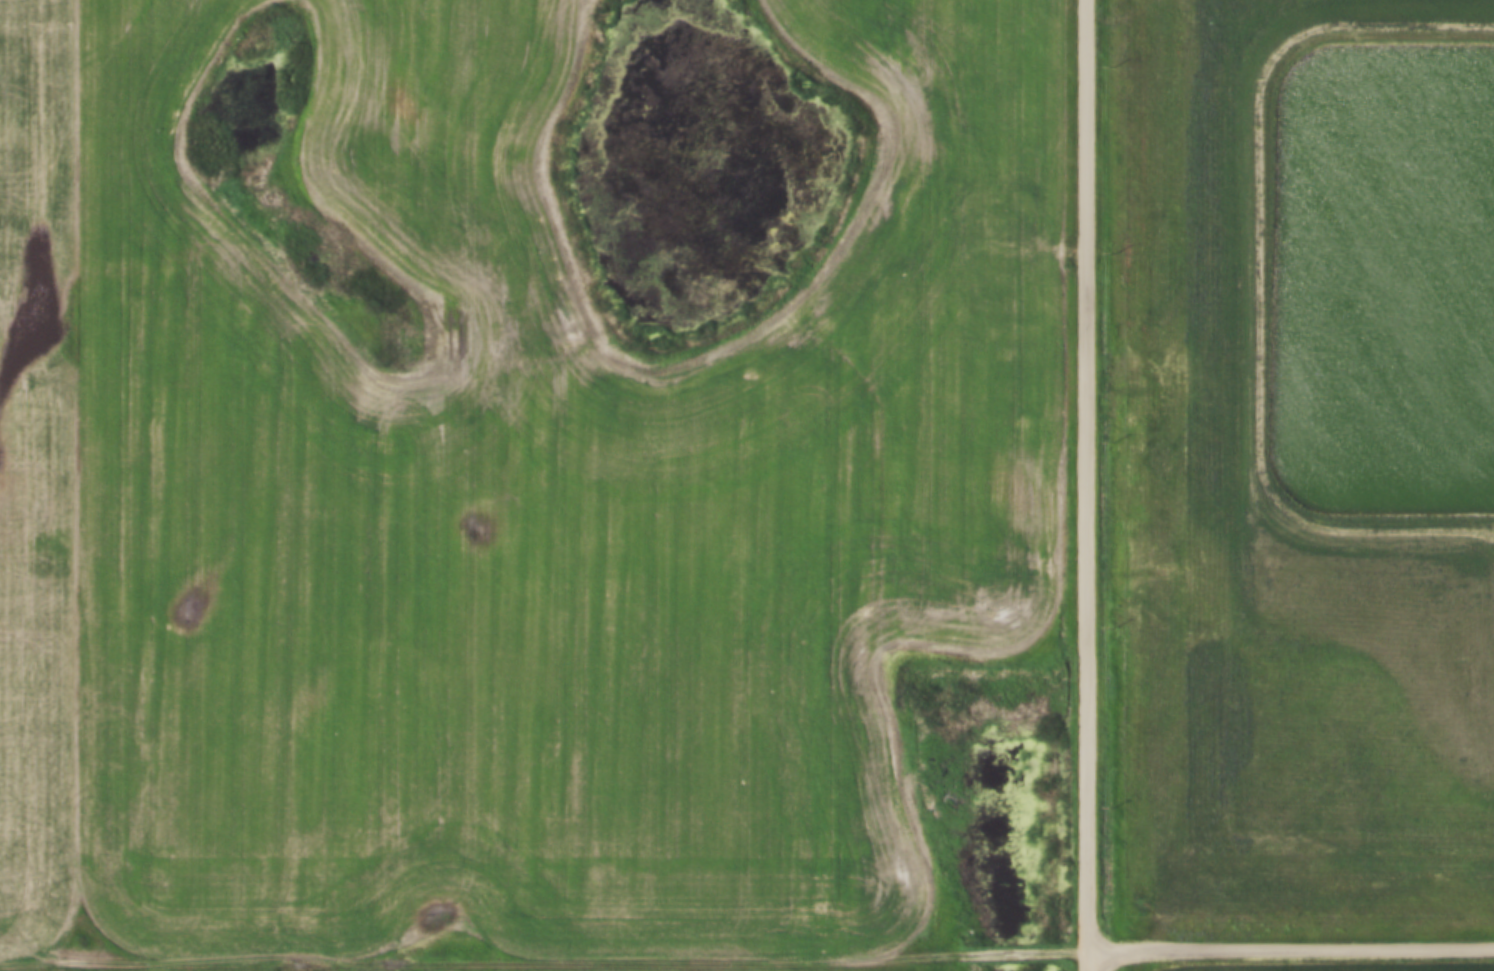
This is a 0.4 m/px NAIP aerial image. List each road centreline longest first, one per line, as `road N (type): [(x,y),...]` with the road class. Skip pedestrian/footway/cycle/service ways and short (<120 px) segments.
road 1 (track): [(0,960),(862,962),(1090,953)]
road 2 (residential): [(1090,970),(1089,0)]
road 3 (residential): [(1090,953),(1493,948)]

